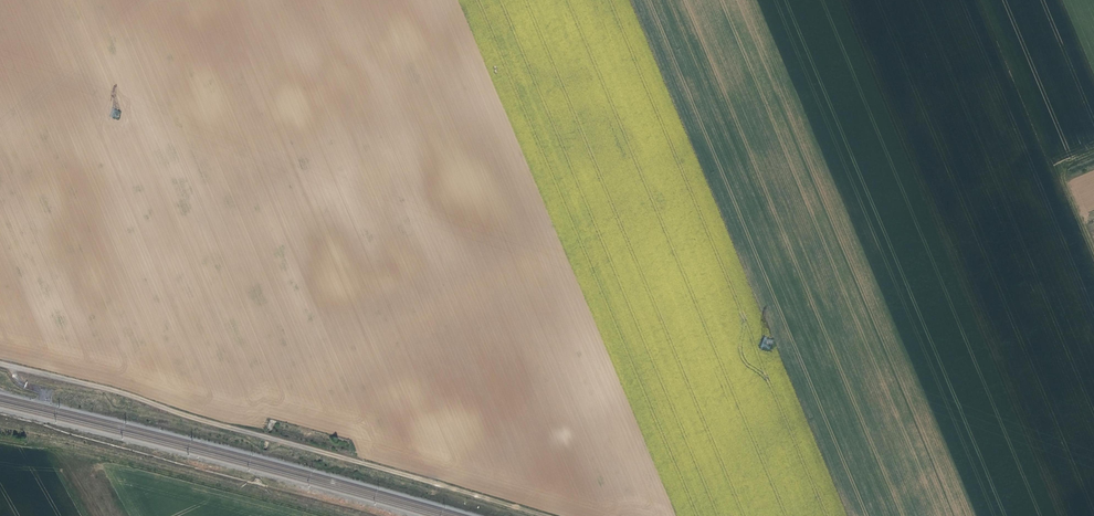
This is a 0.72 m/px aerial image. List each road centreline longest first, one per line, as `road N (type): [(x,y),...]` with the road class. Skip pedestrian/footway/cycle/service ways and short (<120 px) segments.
road 1 (track): [(1093,152),(1060,166),(1093,246)]
road 2 (track): [(547,515),(432,481)]

